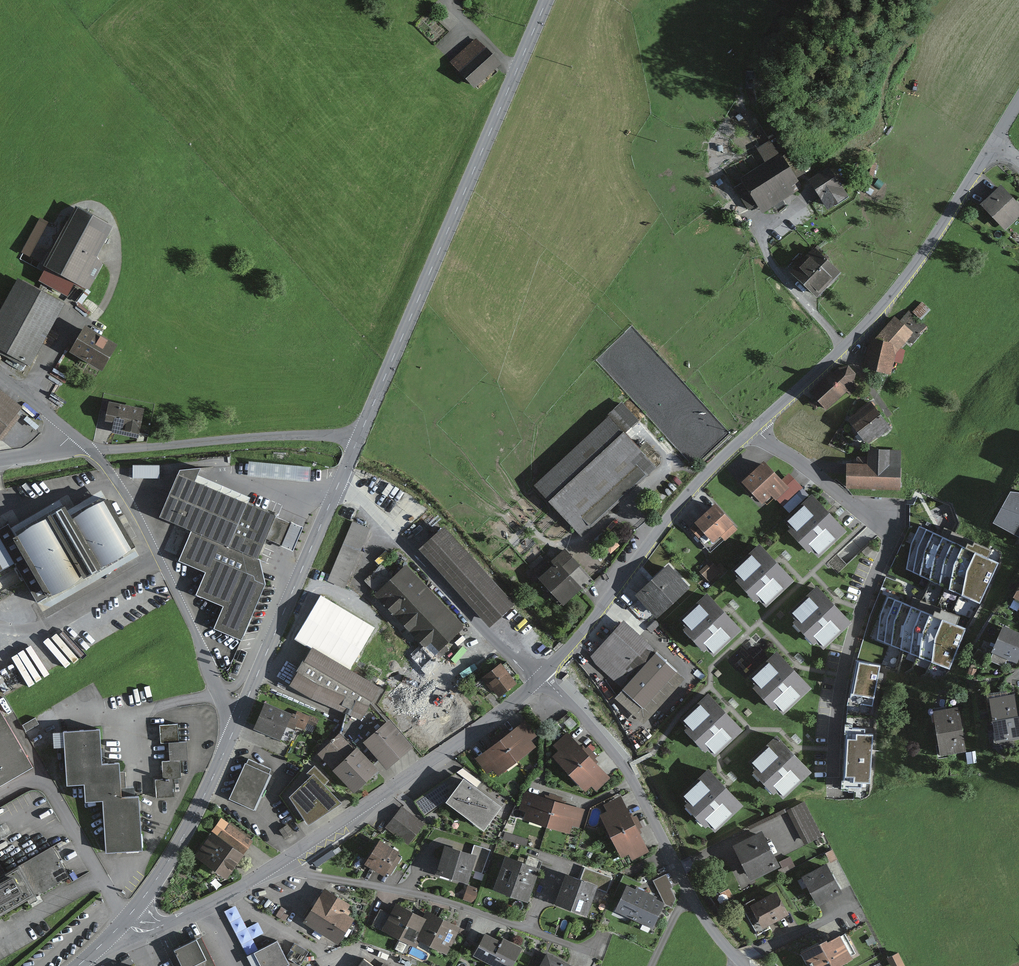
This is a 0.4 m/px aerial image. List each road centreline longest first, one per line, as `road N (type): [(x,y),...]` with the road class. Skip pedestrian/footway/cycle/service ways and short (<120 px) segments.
road 1 (secondary): [(547,0),(361,432)]
road 2 (residential): [(750,430),(887,531),(852,634),(833,774)]
road 3 (unclassified): [(750,430),(843,349),(905,279),(993,141)]
road 4 (residential): [(540,679),(624,766),(702,915),(745,965)]
road 5 (unclassified): [(540,679),(682,499),(750,430)]
road 6 (residential): [(283,860),(313,876),(444,900),(592,952)]
road 7 (unclassified): [(283,860),(540,679)]
road 8 (residential): [(92,450),(133,507),(225,702),(239,717)]
road 9 (residential): [(540,679),(362,500),(338,486)]
road 10 (residential): [(361,432),(92,450)]
road 11 (secondary): [(338,486),(239,717)]
road 12 (secondary): [(239,717),(183,838),(125,921)]

